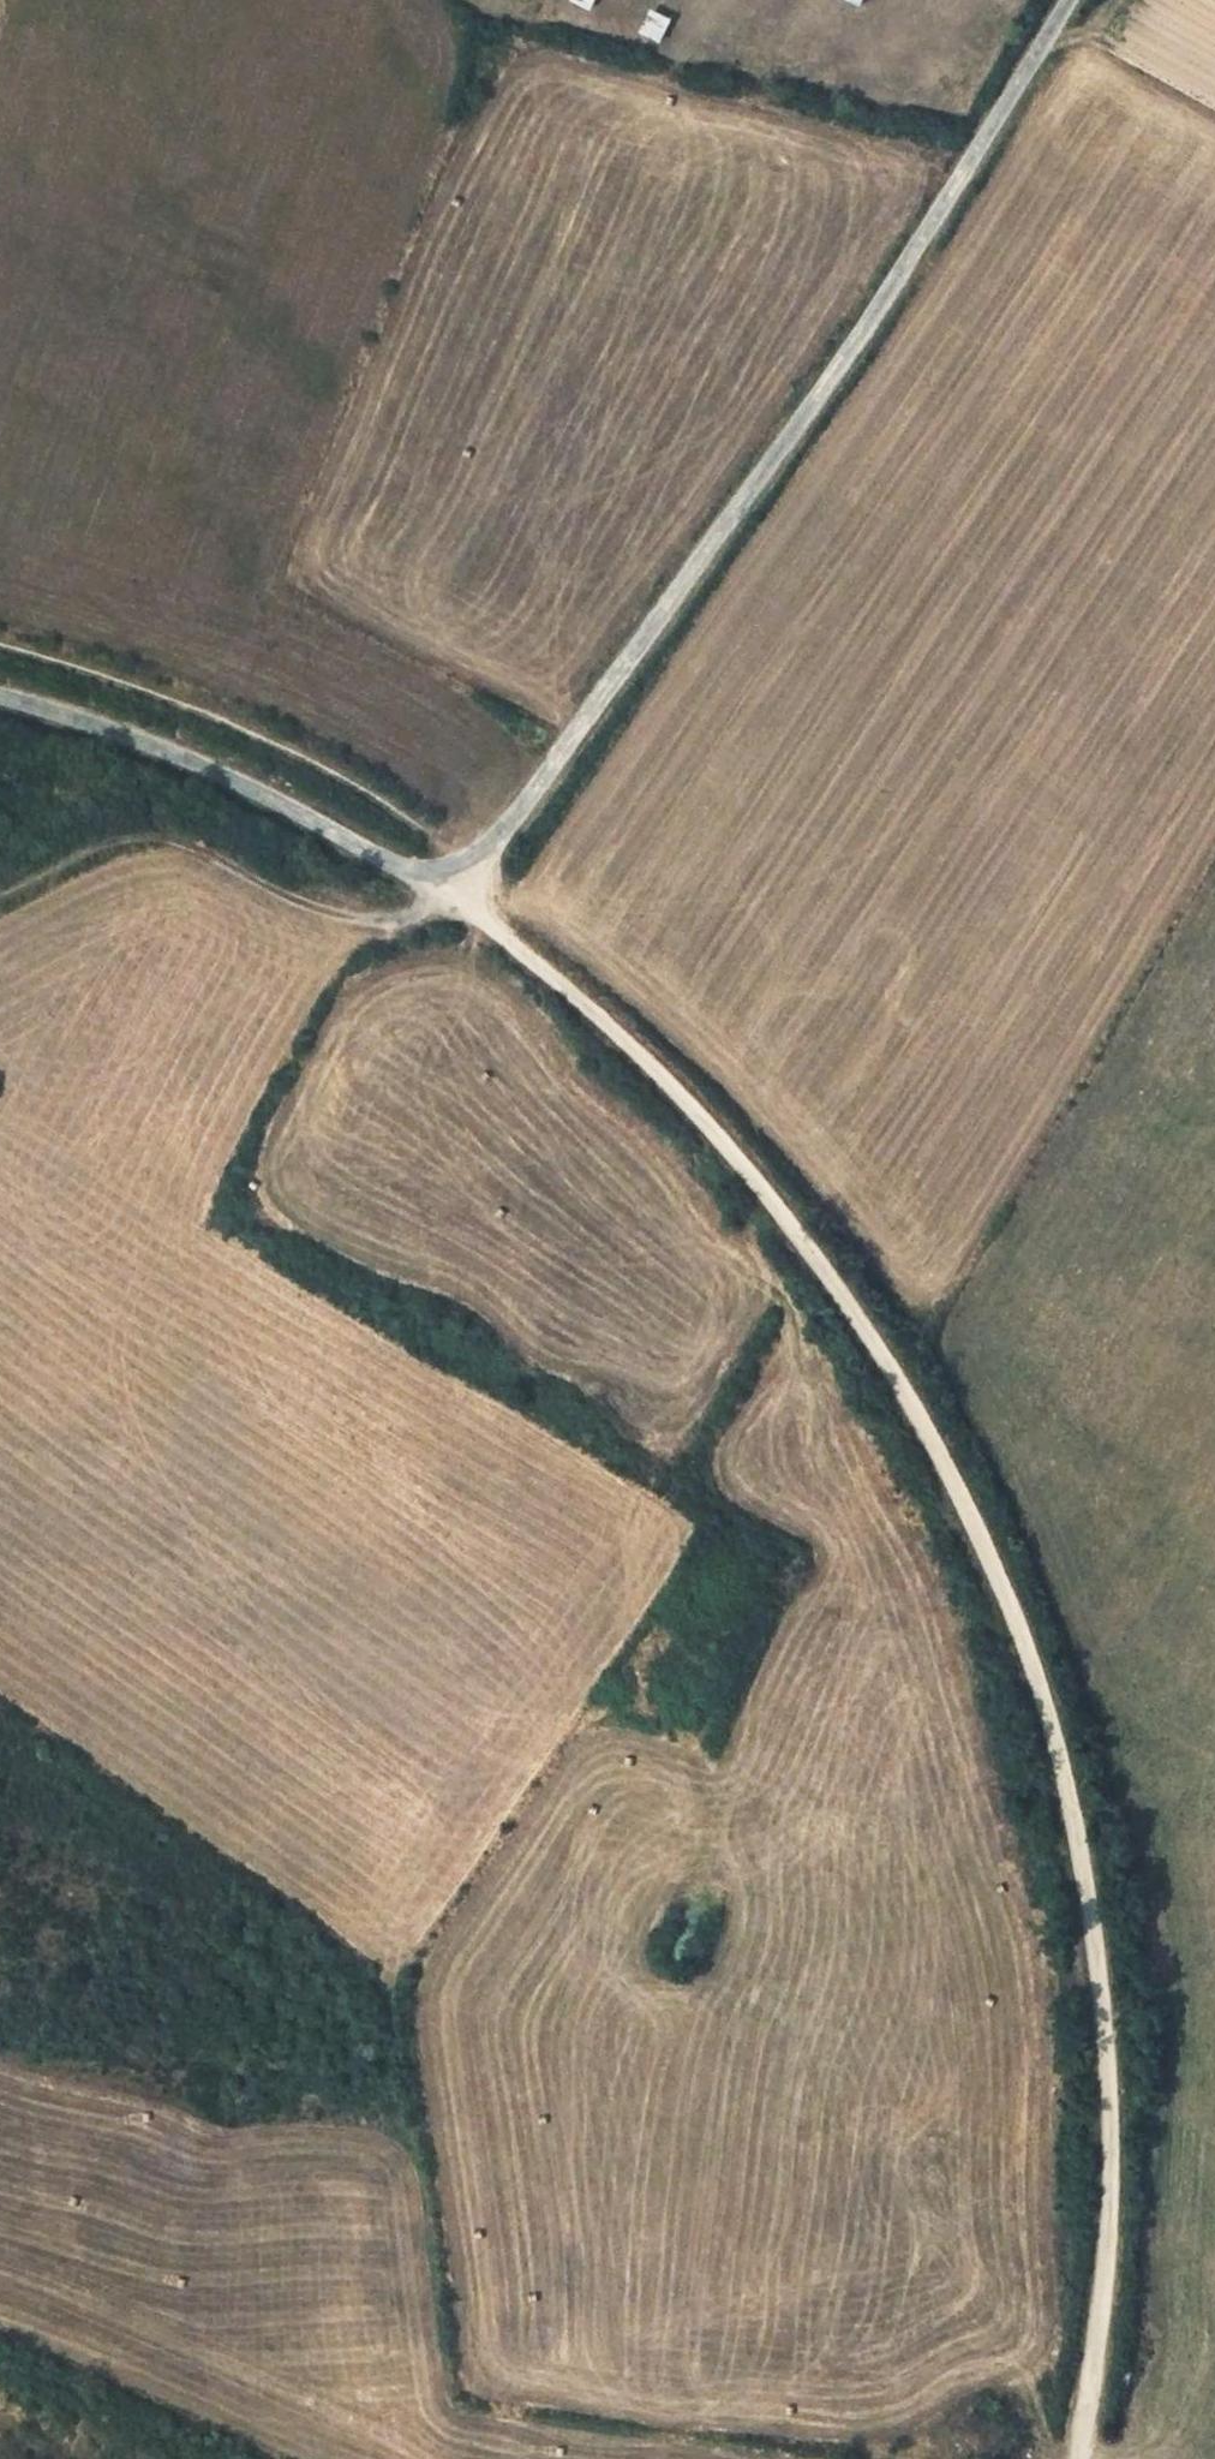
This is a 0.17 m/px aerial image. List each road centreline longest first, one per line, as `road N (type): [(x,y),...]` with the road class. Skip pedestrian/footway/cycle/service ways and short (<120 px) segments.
road 1 (track): [(441,884),(624,1034),(851,1307),(989,1570),(1055,1732),(1097,1964),(1110,2111),(1079,2458)]
road 2 (unclassified): [(441,884),(477,860),(869,321),(1069,0)]
road 3 (track): [(477,860),(327,769),(203,714),(0,648)]
road 4 (track): [(0,899),(145,834),(187,844),(338,917),(412,916),(441,884)]
road 5 (unclassified): [(0,703),(44,711),(251,789),(441,884)]

